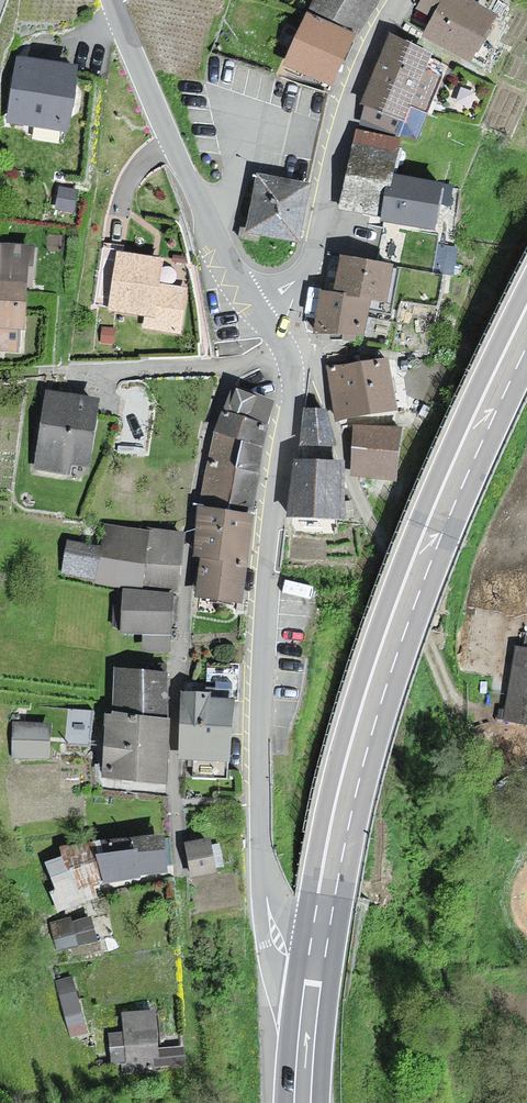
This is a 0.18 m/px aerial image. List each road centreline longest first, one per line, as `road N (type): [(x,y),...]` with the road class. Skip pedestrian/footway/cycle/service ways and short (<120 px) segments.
road 1 (primary): [(526,327),(445,506),(376,691),(340,824),(313,985)]
road 2 (residential): [(285,354),(291,397),(257,701),(261,836),(273,925),(313,985)]
road 3 (residential): [(239,365),(208,445),(190,550),(176,854)]
road 4 (residential): [(263,313),(285,317),(298,340),(355,492),(423,632)]
road 5 (unclassified): [(110,0),(208,223),(263,313)]
road 6 (residential): [(397,0),(341,116),(309,260),(263,313)]
road 7 (residential): [(239,365),(65,371)]

